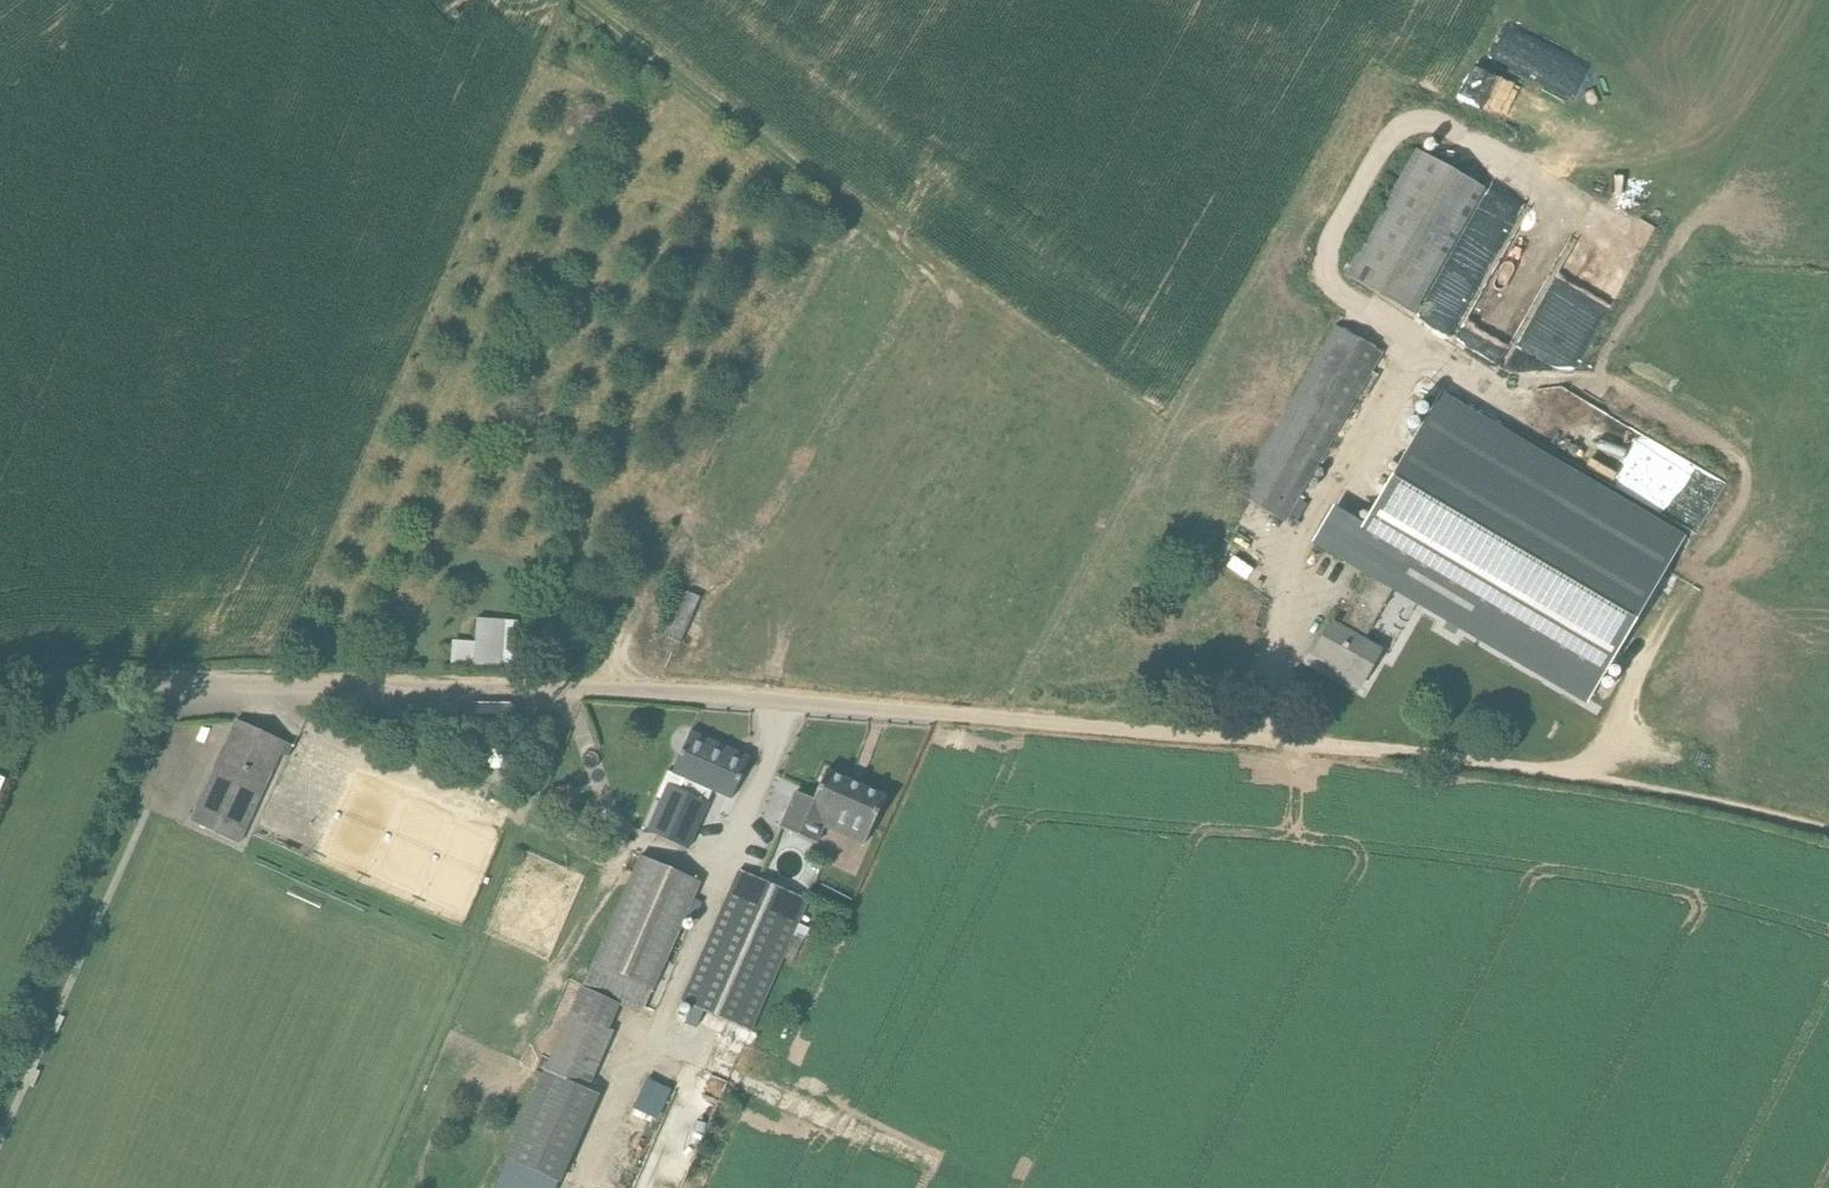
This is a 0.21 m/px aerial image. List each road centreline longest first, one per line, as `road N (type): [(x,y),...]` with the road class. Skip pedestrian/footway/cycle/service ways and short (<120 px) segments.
road 1 (unclassified): [(0,688),(99,676),(745,697),(1375,751)]
road 2 (track): [(1828,832),(1587,781)]

